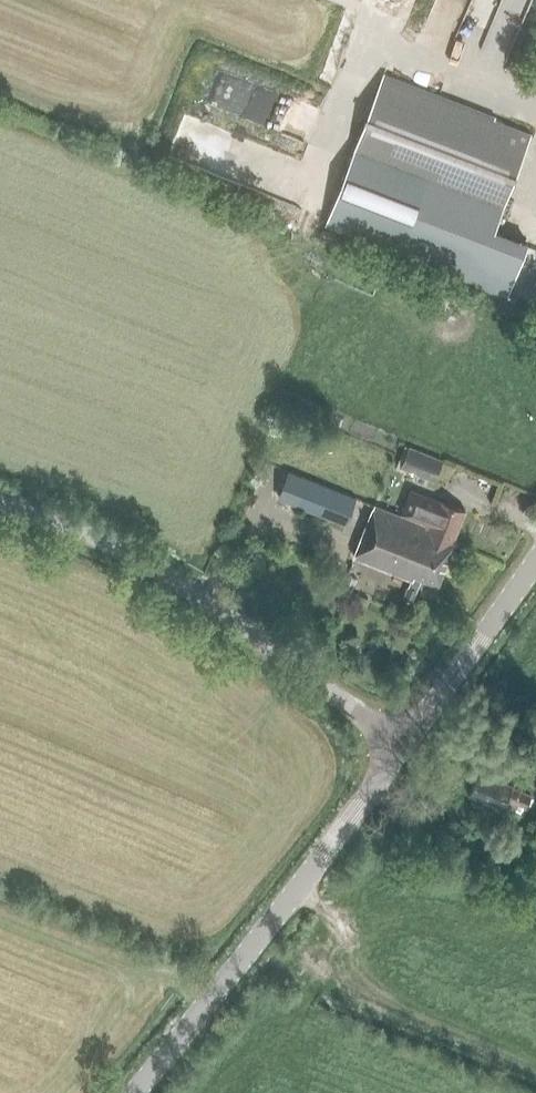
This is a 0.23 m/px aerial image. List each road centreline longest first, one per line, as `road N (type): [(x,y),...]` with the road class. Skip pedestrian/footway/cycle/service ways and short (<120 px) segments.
road 1 (unclassified): [(404,741),(156,566),(0,496)]
road 2 (tertiary): [(131,1092),(404,741)]
road 3 (tertiary): [(404,741),(535,558)]

